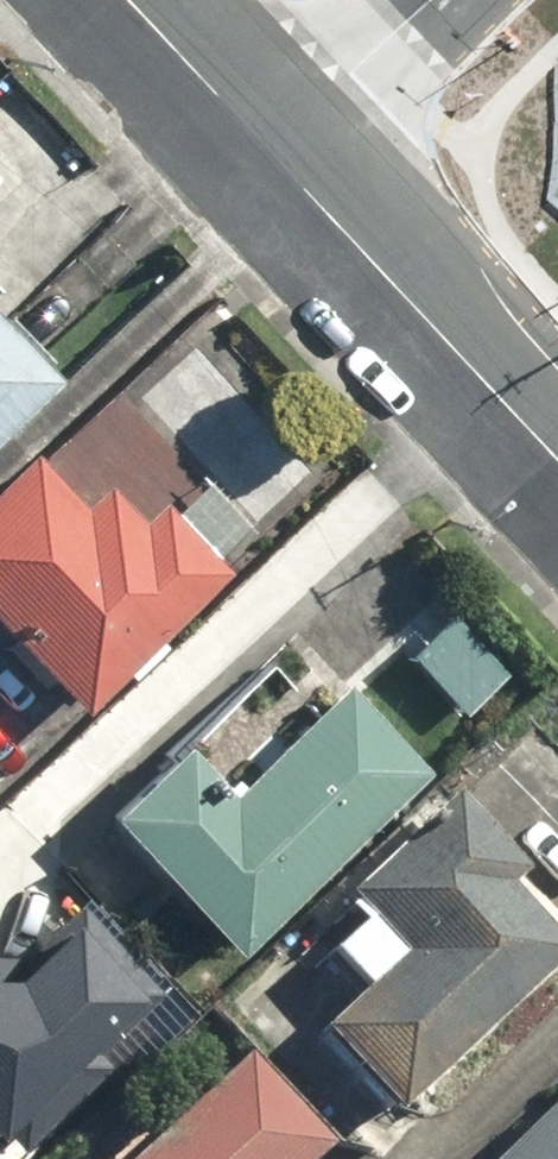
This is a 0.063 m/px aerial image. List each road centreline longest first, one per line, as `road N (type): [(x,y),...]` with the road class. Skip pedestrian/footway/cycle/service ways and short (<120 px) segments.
road 1 (secondary): [(278,162),(557,459)]
road 2 (residential): [(451,0),(278,162)]
road 3 (secondary): [(127,0),(278,162)]

